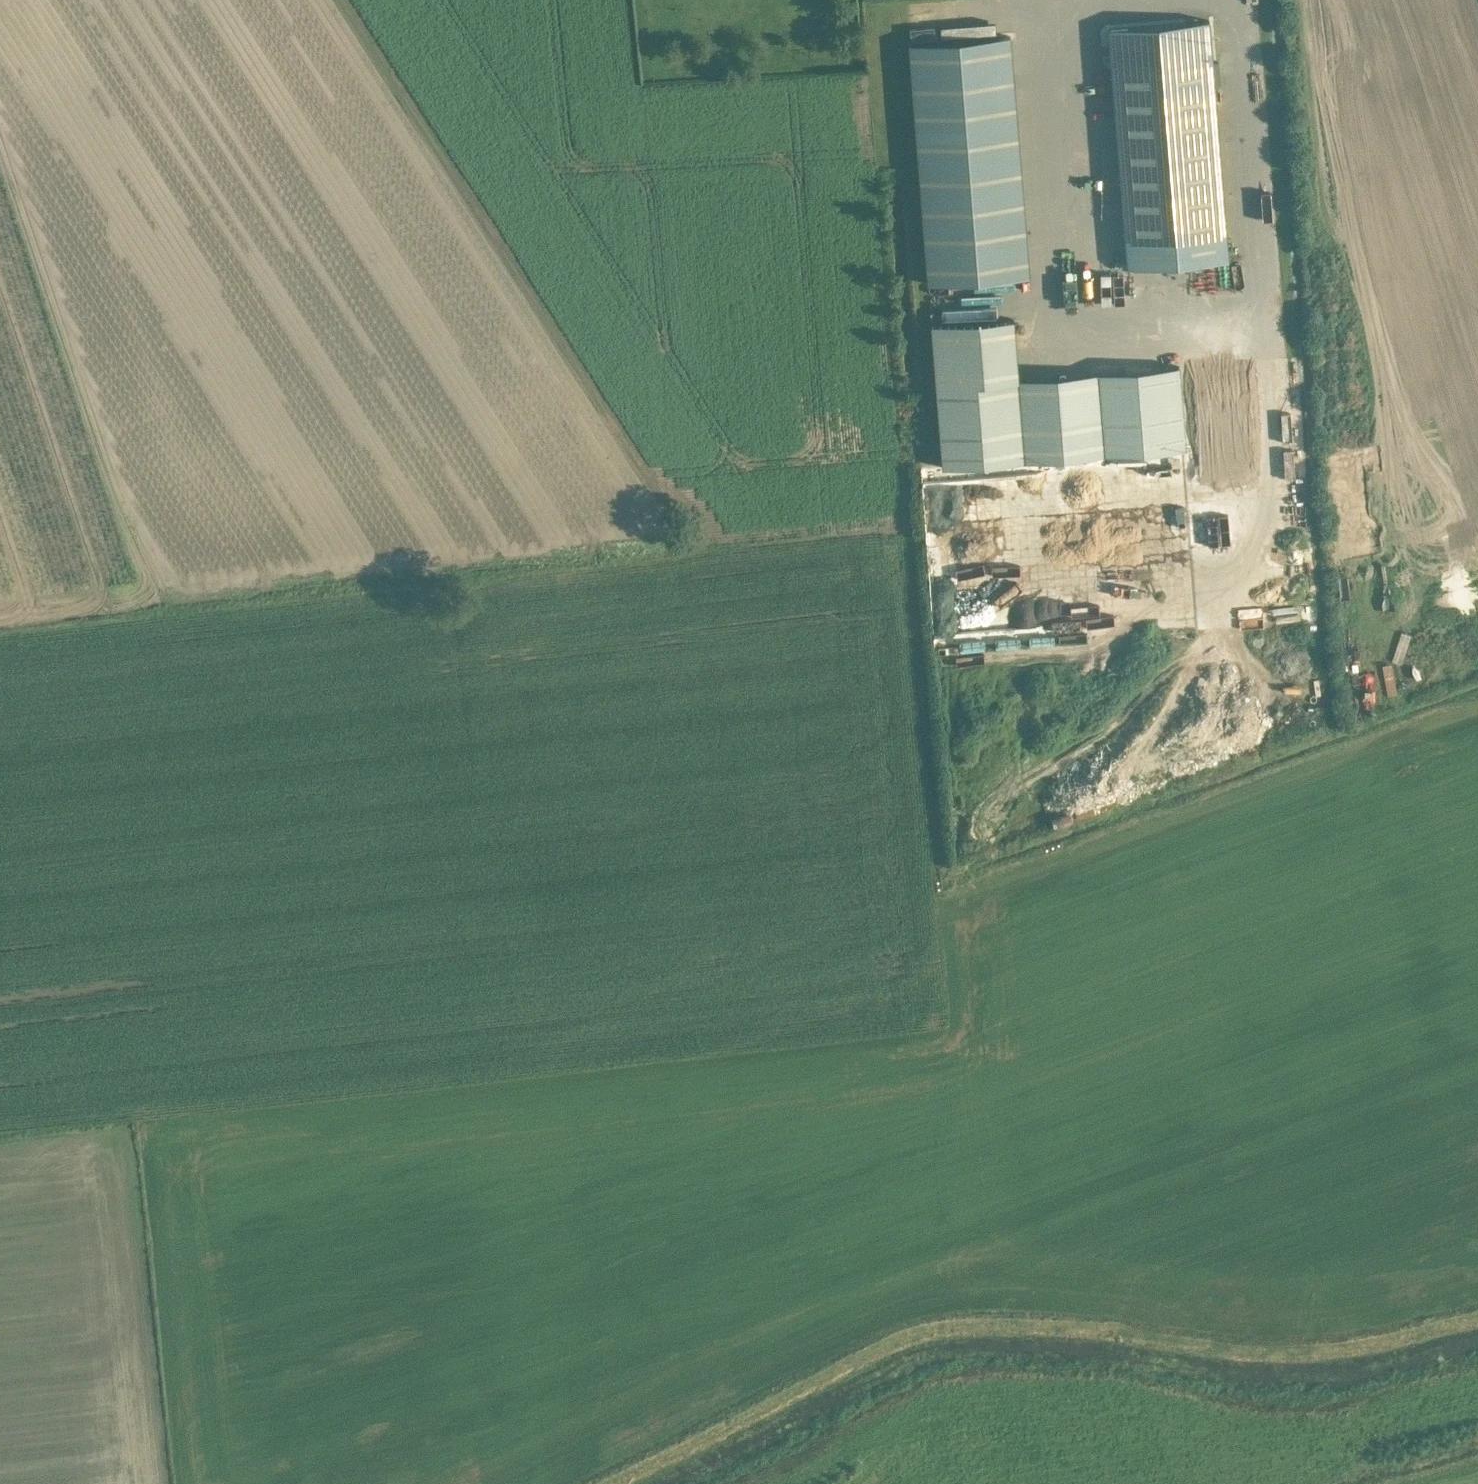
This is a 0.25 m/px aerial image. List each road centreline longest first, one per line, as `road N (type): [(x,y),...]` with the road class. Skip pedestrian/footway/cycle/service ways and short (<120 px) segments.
road 1 (track): [(1477,705),(953,893)]

